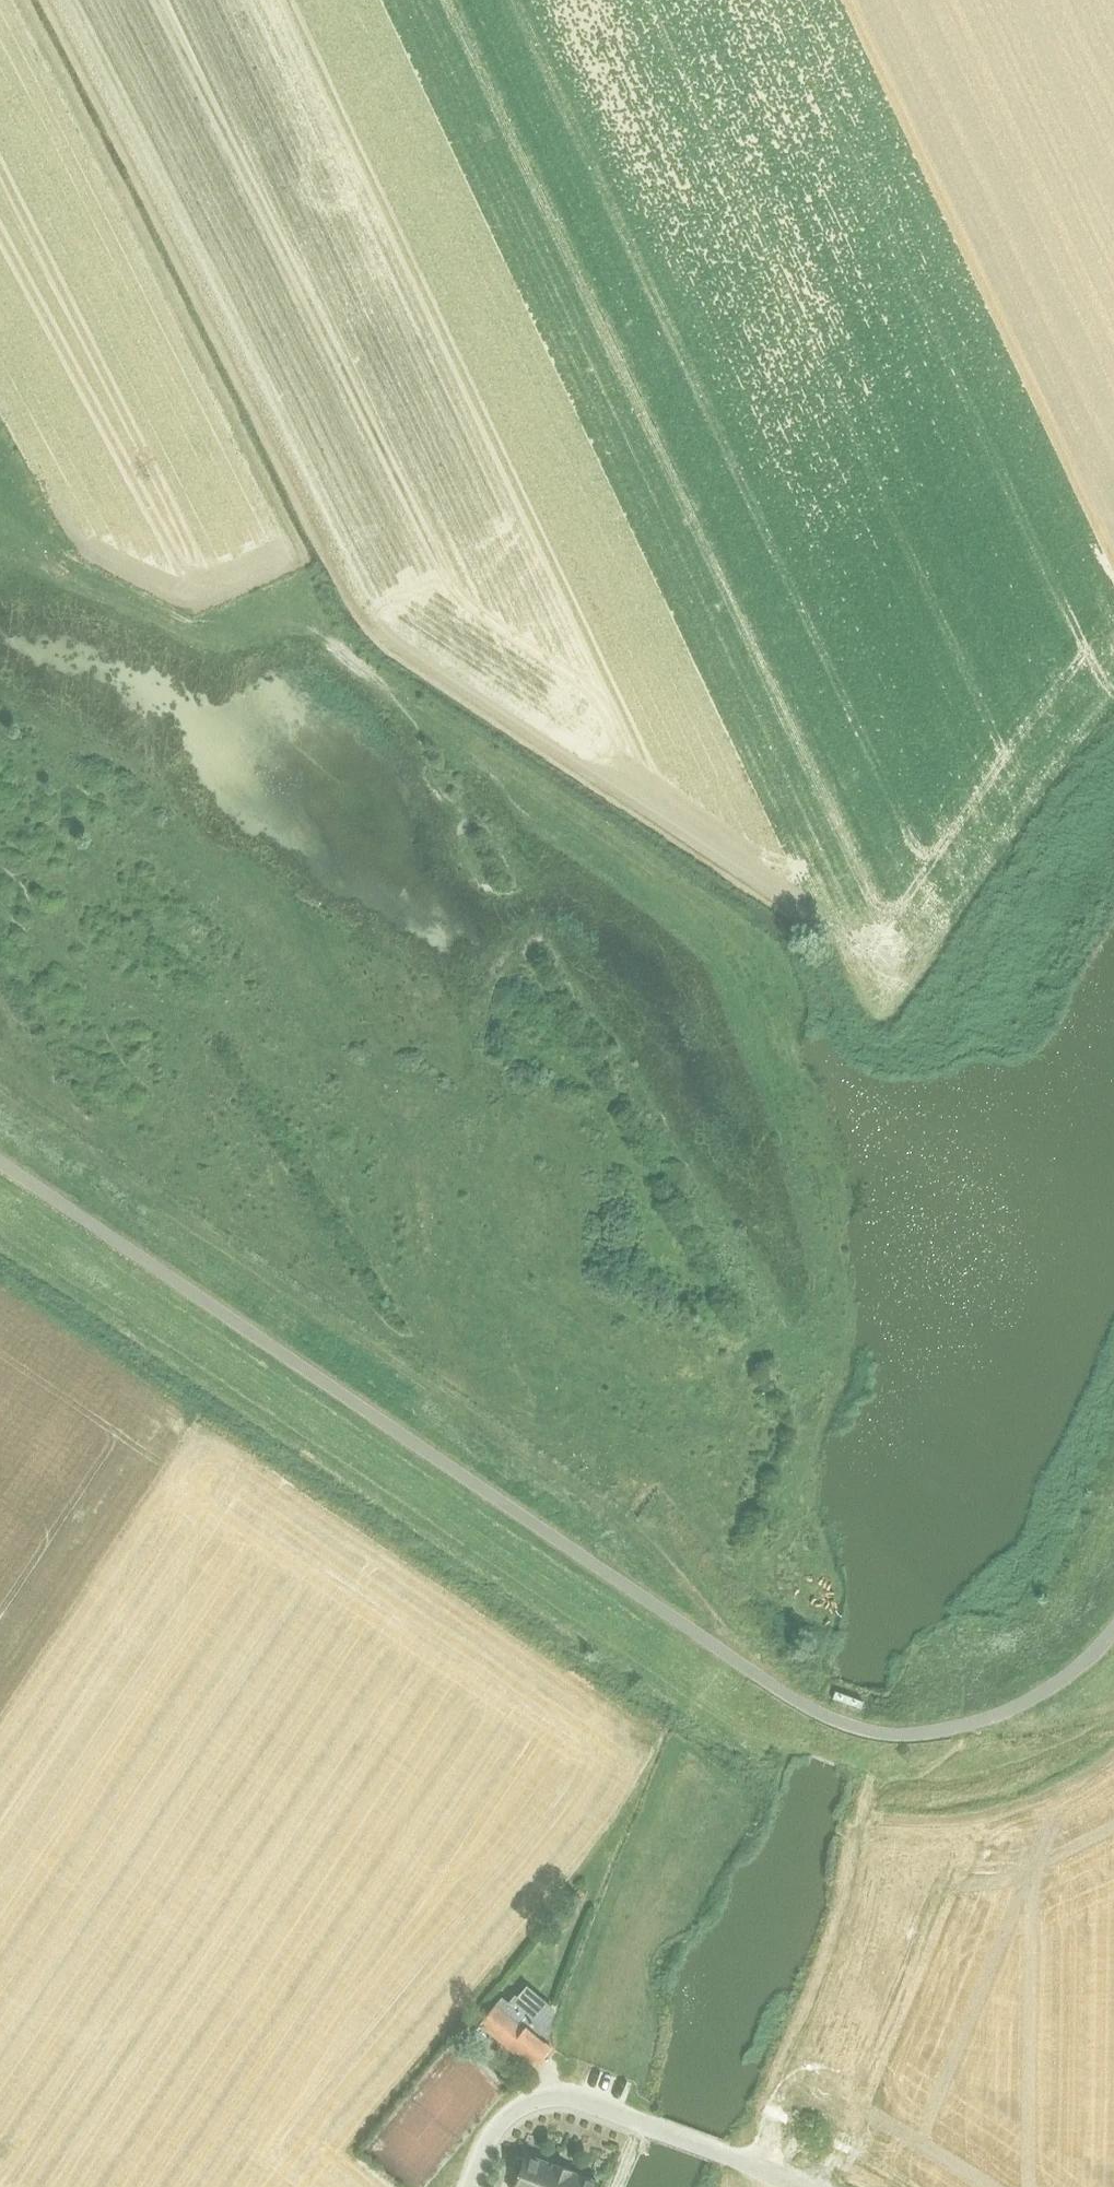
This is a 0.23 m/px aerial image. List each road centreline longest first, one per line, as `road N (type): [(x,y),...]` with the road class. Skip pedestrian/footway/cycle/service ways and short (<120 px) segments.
road 1 (unclassified): [(470,2186),(502,2125),(549,2098),(657,2128)]
road 2 (unclassified): [(803,2186),(657,2128)]

